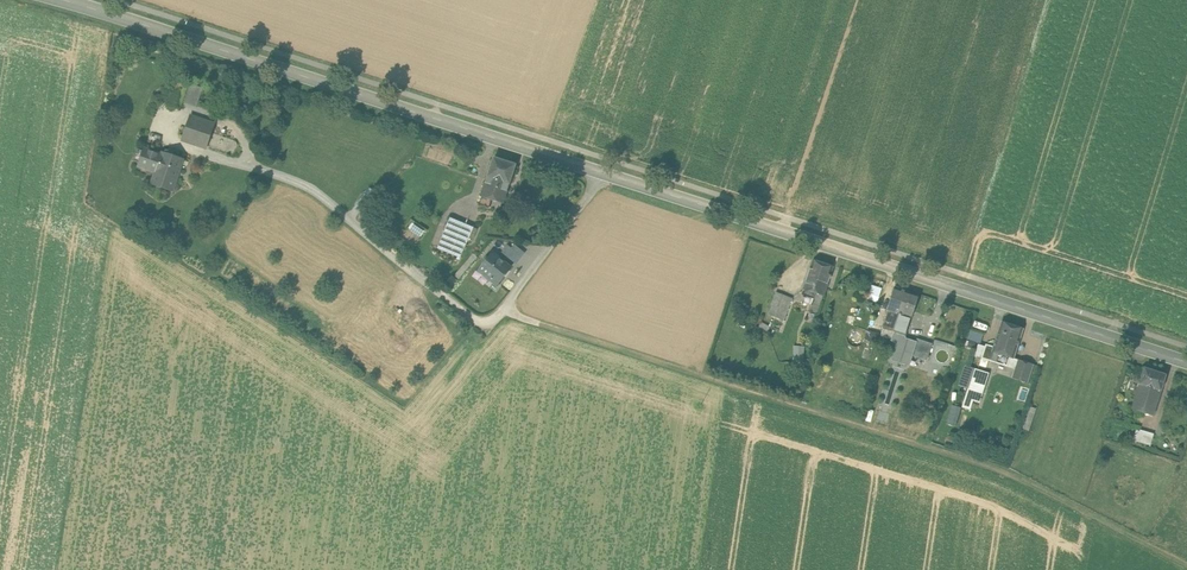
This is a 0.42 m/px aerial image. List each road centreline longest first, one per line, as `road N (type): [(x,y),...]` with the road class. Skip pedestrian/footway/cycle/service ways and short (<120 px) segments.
road 1 (tertiary): [(61,0),(1186,362)]
road 2 (track): [(502,309),(1005,473),(1186,565)]

